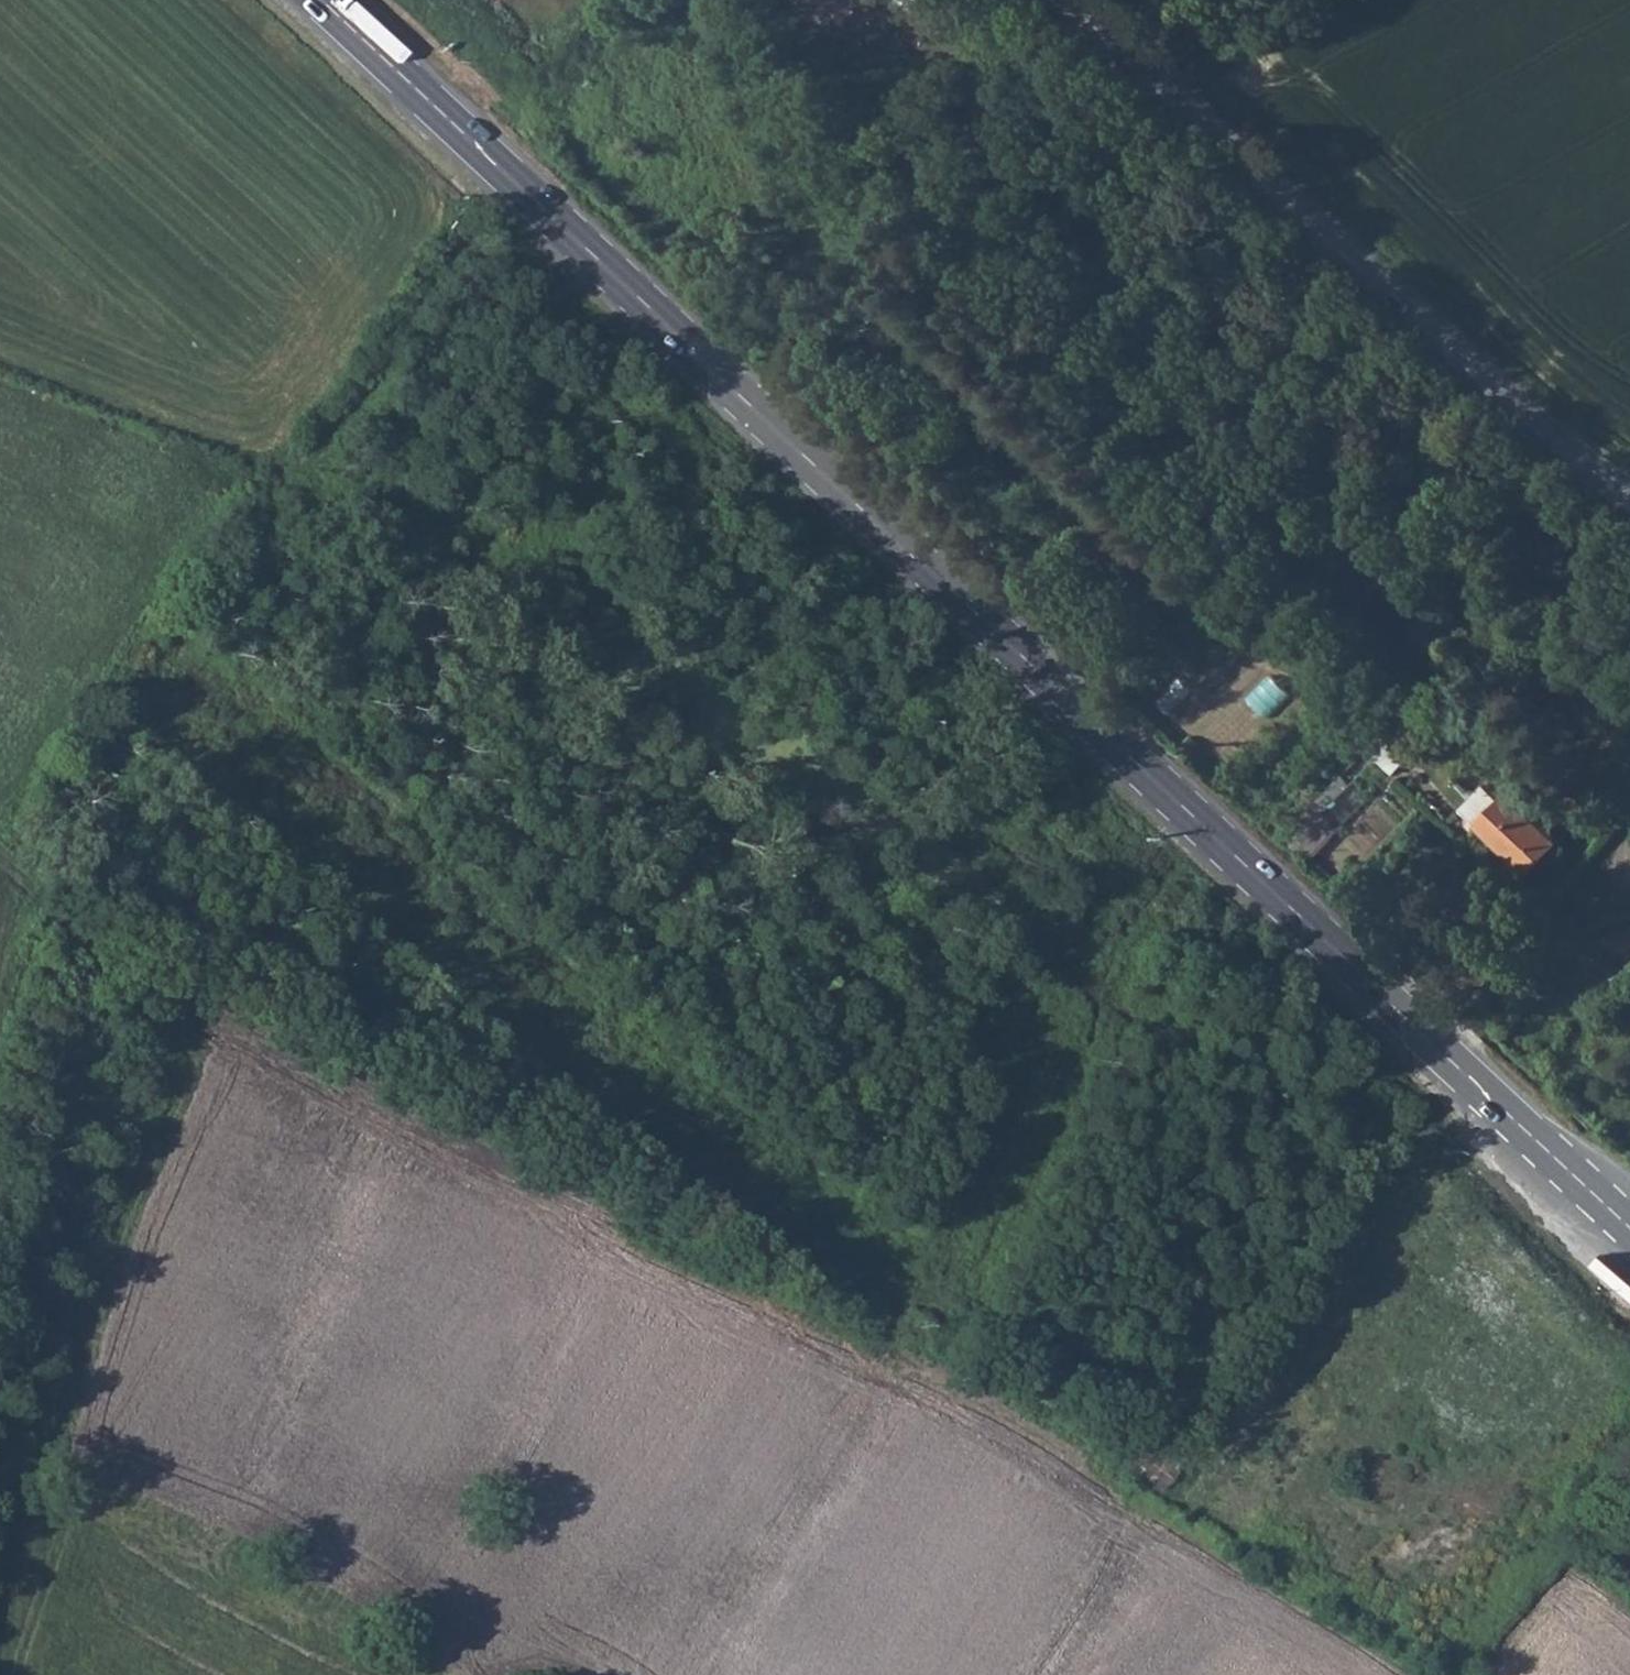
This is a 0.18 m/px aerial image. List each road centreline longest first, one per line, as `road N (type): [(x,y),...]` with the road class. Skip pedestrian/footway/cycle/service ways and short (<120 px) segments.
road 1 (primary): [(1629,1228),(316,0)]
road 2 (tertiary): [(1629,494),(1080,0)]

